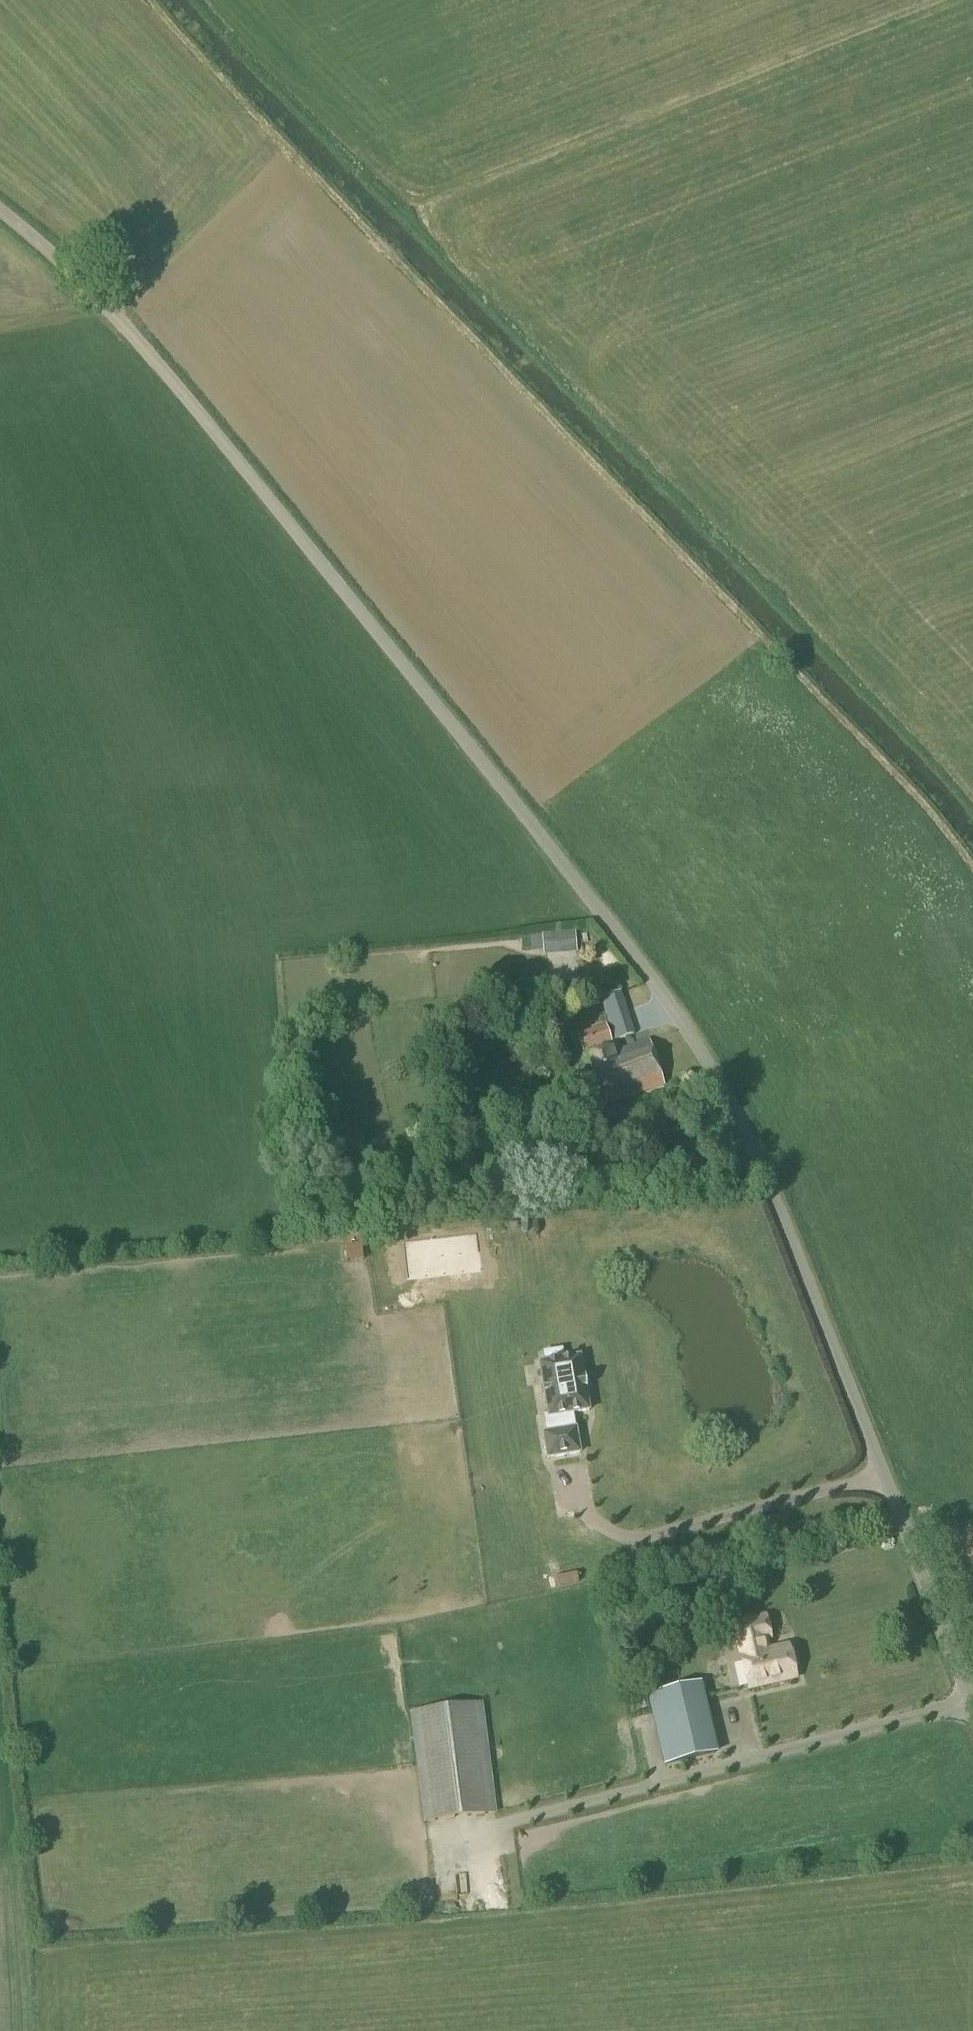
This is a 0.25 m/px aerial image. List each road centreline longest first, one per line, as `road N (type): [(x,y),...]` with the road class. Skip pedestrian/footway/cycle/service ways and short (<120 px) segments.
road 1 (unclassified): [(972,1663),(756,1132),(686,1008),(199,418),(118,307),(0,209)]

